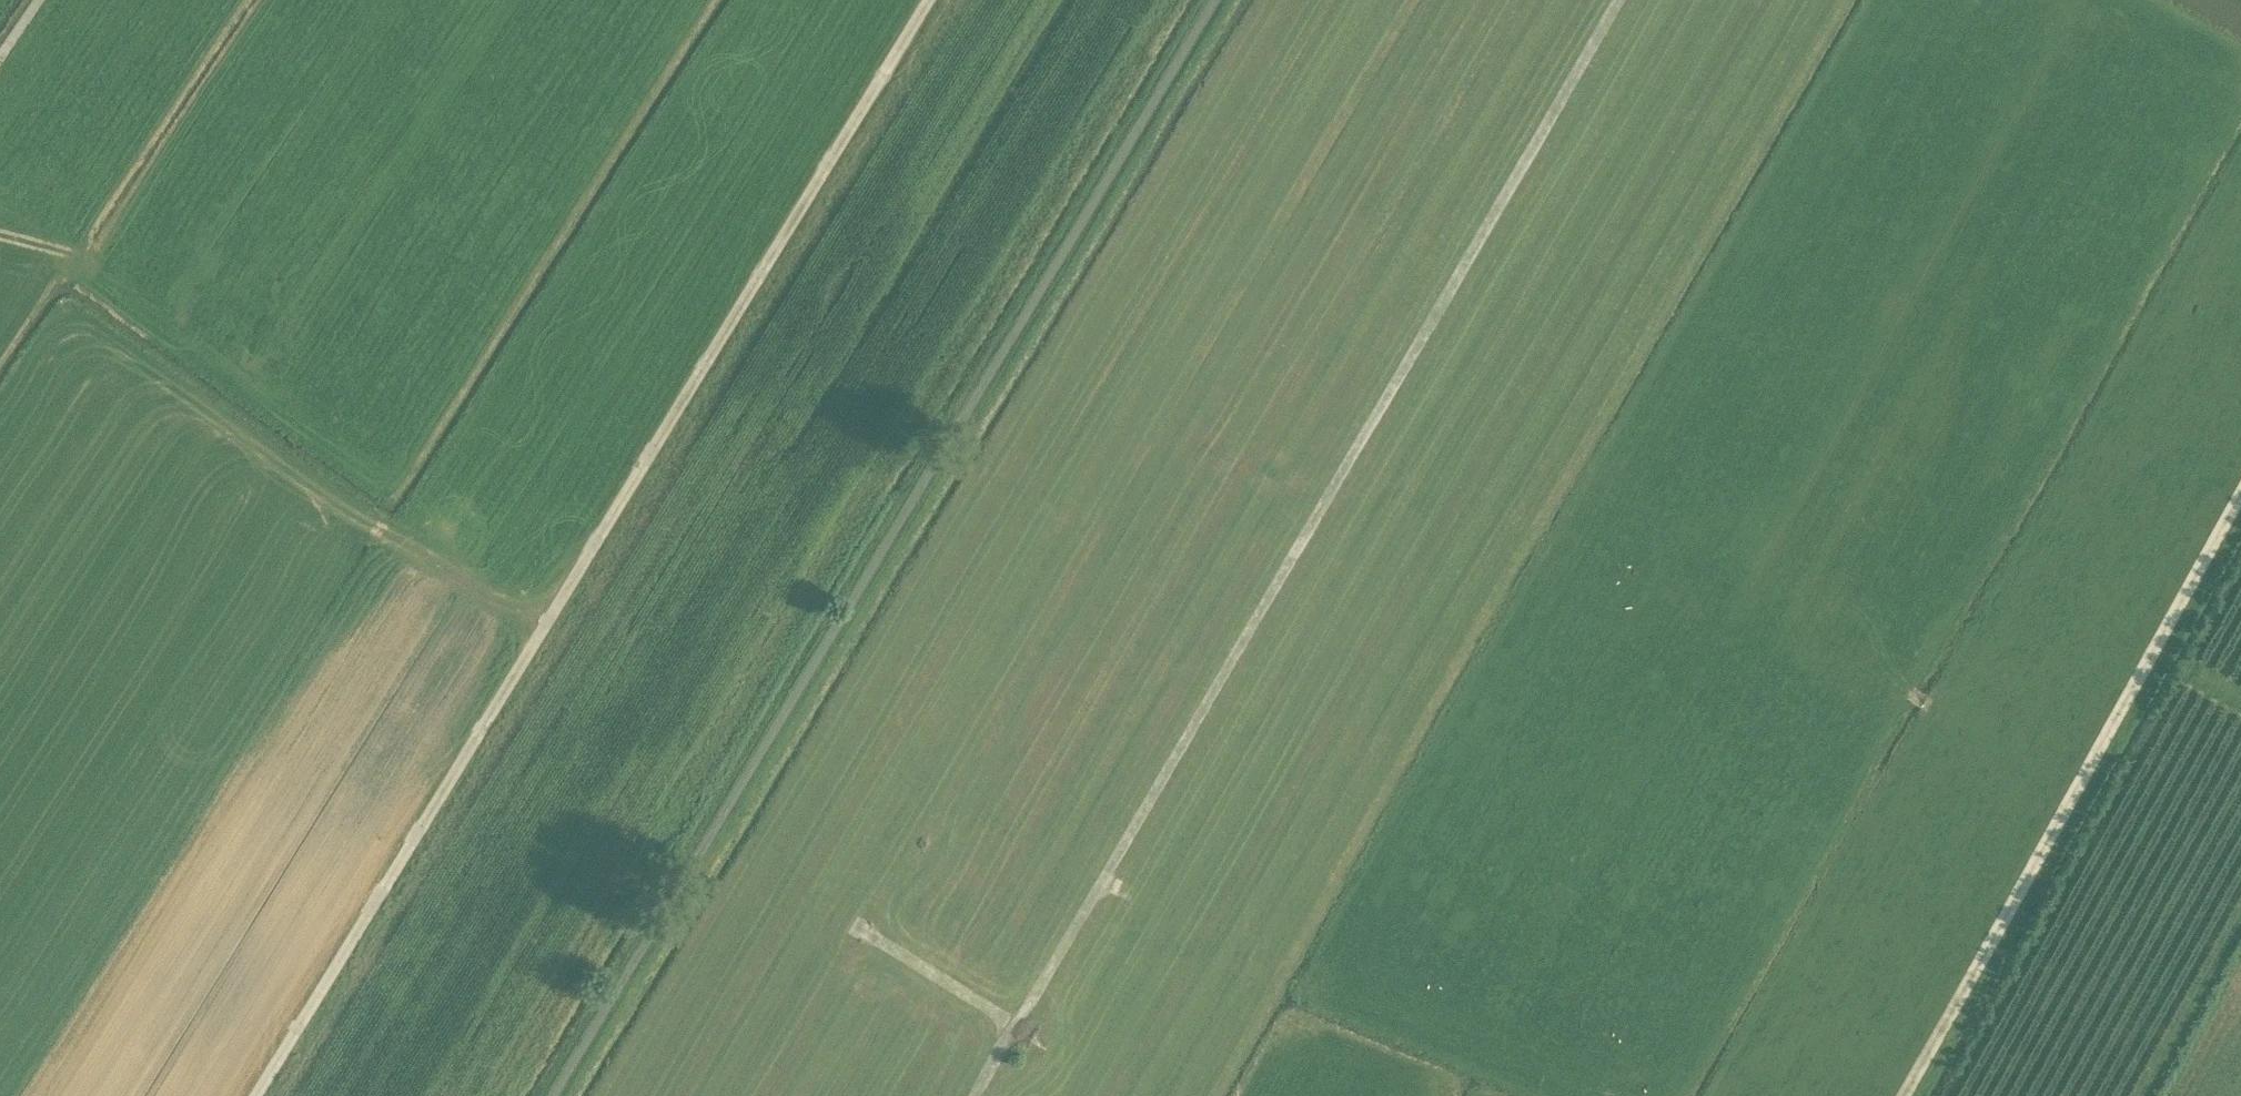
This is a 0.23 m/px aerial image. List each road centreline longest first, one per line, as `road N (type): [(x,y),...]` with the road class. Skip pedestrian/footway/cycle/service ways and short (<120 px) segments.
road 1 (track): [(246,1095),(925,0)]
road 2 (track): [(979,1095),(1618,0)]
road 3 (track): [(1913,1095),(2240,506)]
road 4 (track): [(1029,1009),(871,914)]

